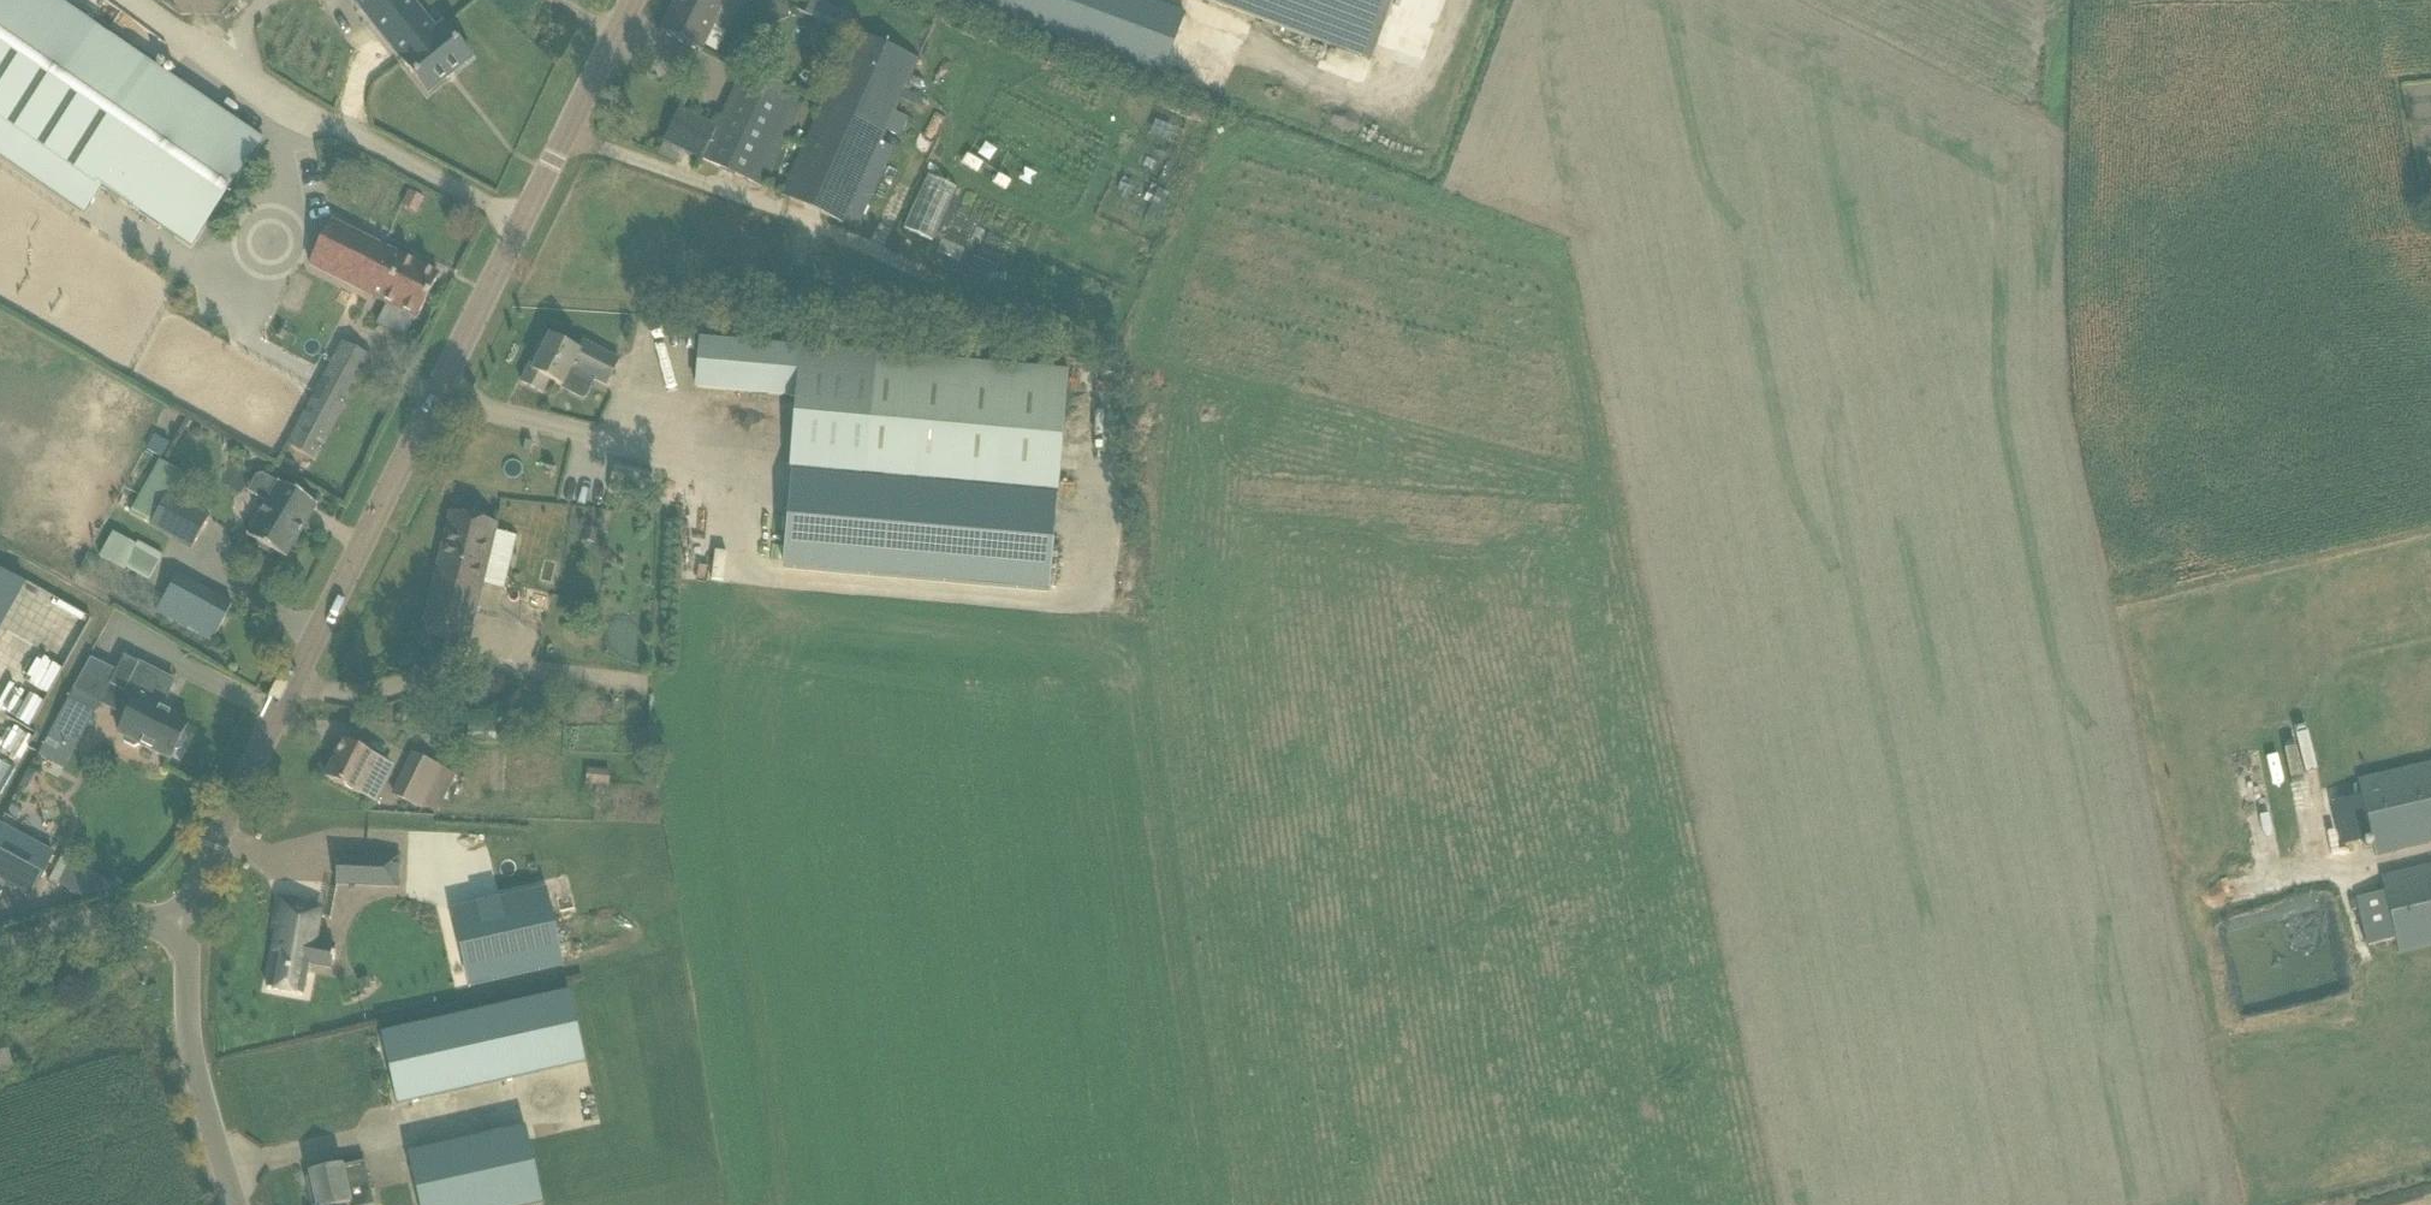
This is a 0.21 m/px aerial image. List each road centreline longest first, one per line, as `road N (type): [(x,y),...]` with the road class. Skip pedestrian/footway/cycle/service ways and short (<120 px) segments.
road 1 (residential): [(268,729),(628,0)]
road 2 (unclassified): [(236,1204),(191,1070),(180,955),(186,917)]
road 3 (unclassified): [(186,917),(268,729)]
road 4 (unclassified): [(186,917),(73,928),(0,955)]

